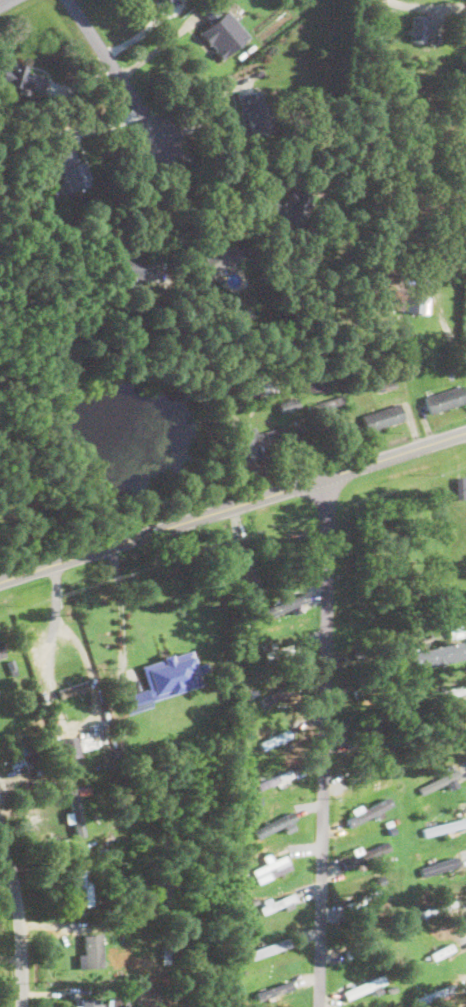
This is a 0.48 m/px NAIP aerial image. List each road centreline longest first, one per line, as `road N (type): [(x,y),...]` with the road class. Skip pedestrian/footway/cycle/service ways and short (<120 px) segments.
road 1 (residential): [(327,476),(318,1006)]
road 2 (residential): [(0,581),(465,431)]
road 3 (residential): [(23,1006),(20,902),(0,823)]
road 4 (residential): [(69,0),(162,137)]

